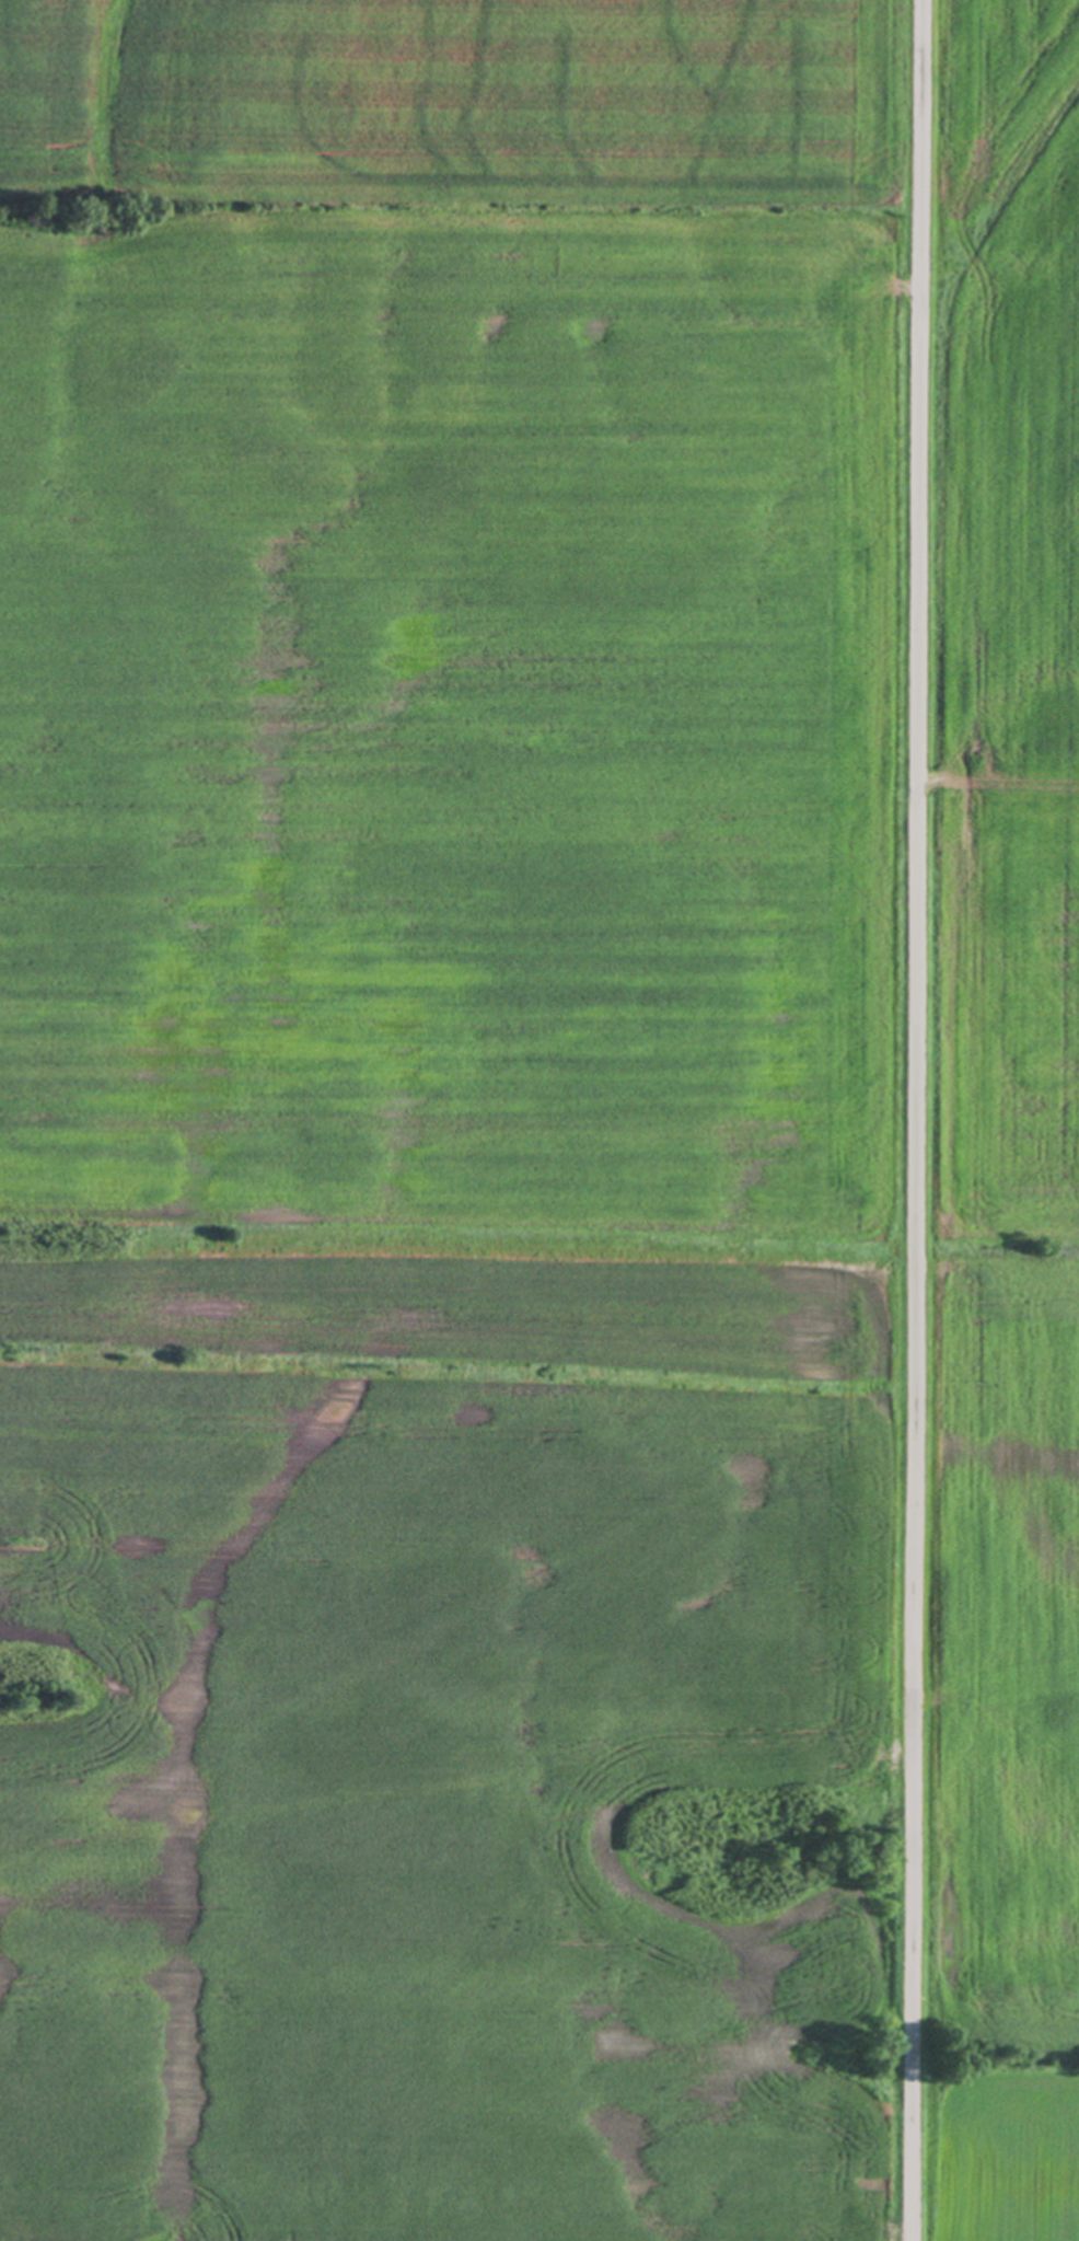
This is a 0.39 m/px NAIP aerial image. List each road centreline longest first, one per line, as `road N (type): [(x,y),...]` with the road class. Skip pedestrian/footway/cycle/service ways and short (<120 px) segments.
road 1 (residential): [(905,2240),(919,0)]

